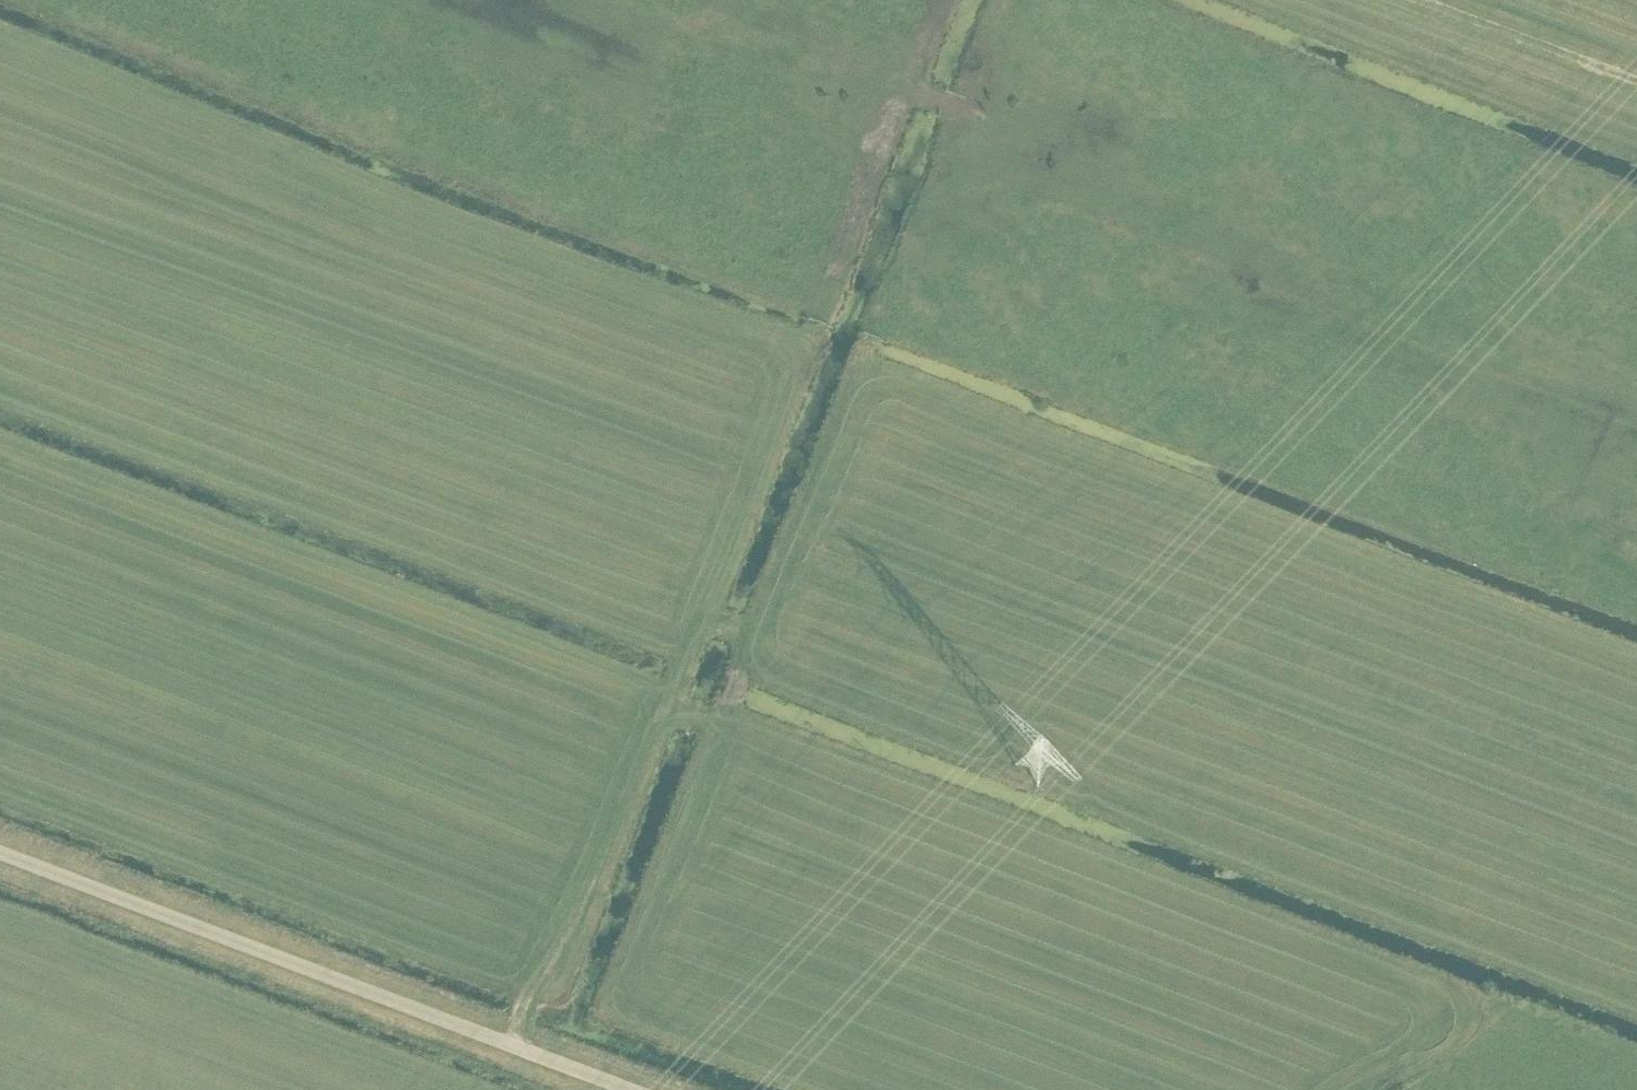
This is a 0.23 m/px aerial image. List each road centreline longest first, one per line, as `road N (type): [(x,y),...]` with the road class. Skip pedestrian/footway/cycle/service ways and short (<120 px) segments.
road 1 (unclassified): [(628,1089),(0,855)]

